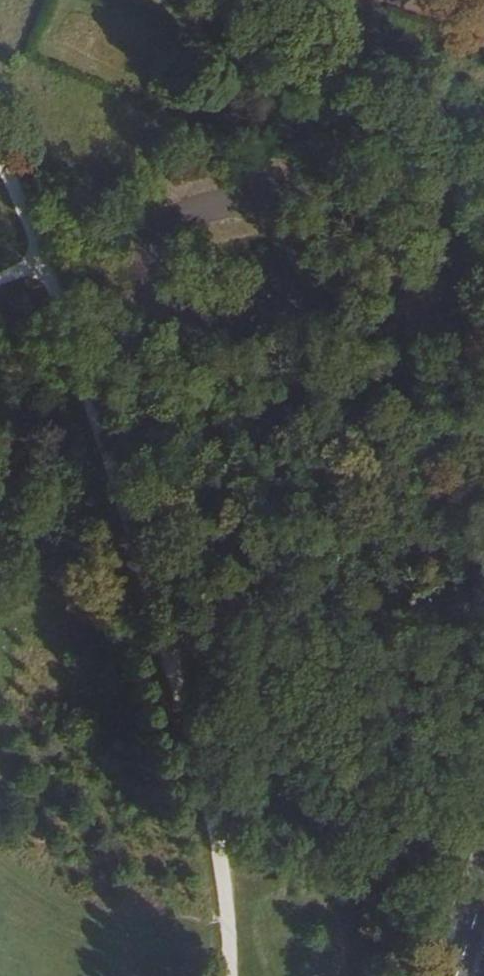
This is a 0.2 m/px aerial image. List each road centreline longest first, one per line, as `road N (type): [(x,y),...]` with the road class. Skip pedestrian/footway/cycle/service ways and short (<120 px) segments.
road 1 (track): [(231,975),(211,808),(107,438),(46,264)]

